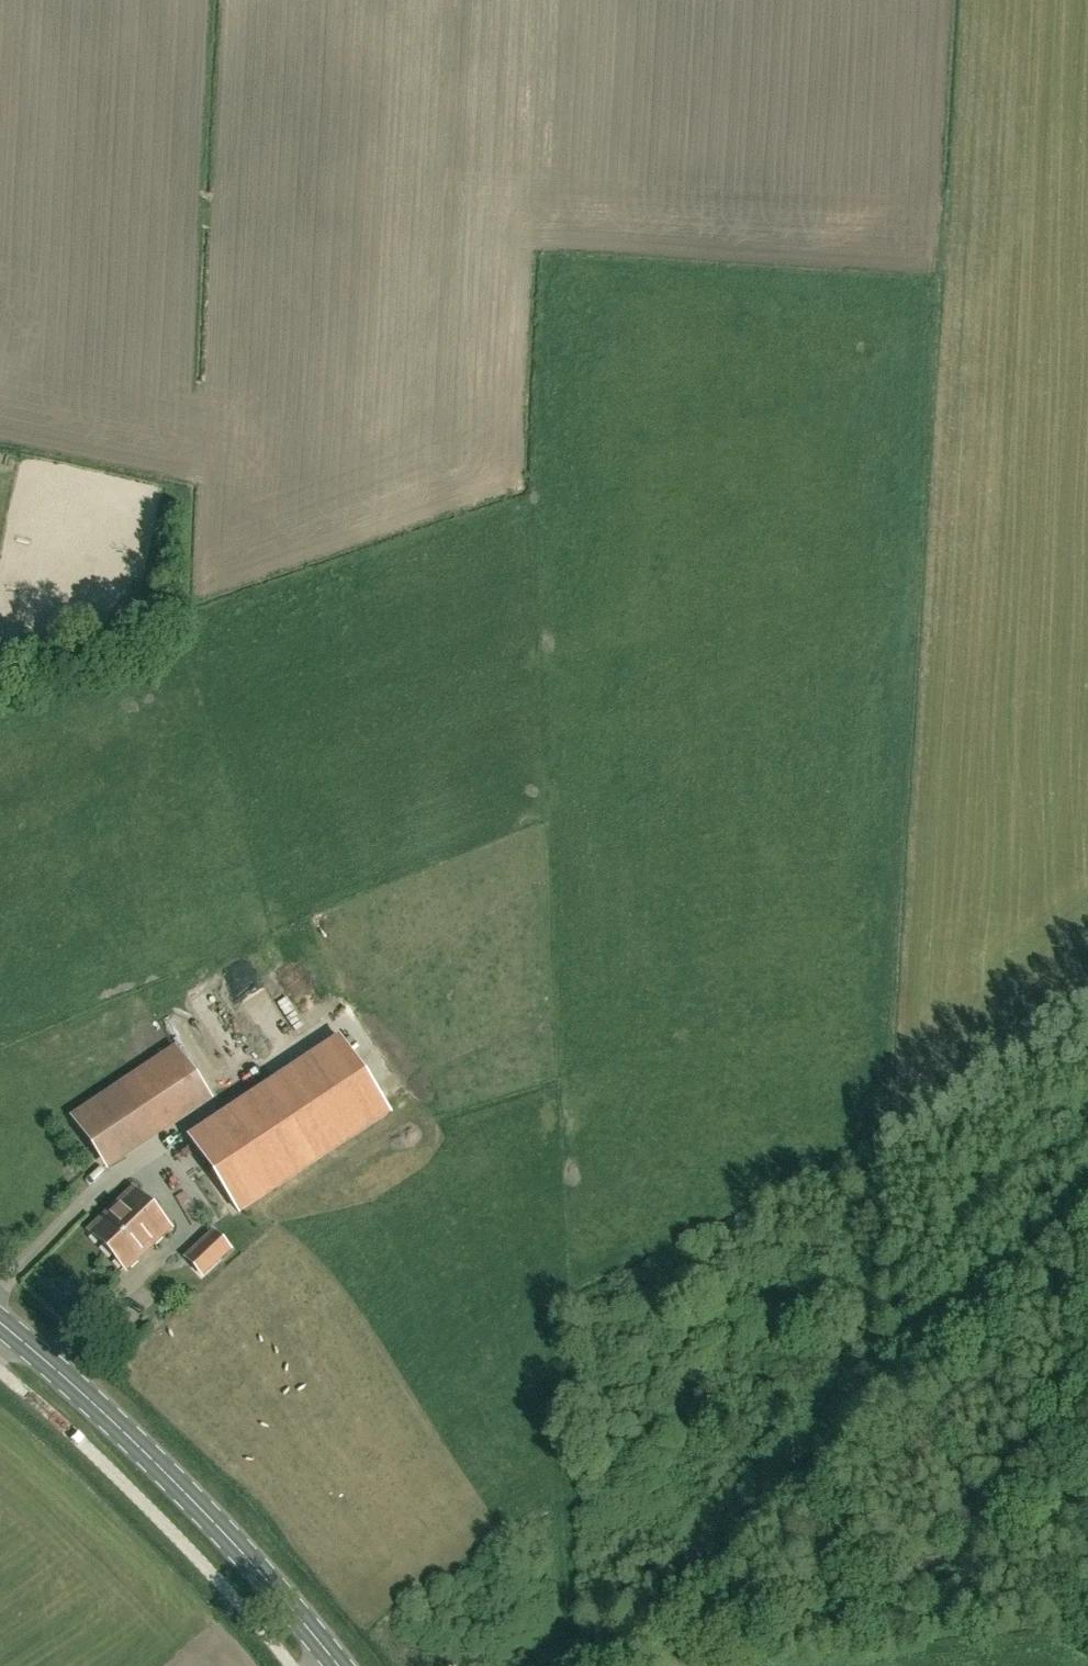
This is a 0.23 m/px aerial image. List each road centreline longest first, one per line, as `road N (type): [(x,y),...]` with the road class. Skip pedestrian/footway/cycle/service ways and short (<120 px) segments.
road 1 (secondary): [(338,1665),(154,1461),(0,1324)]

